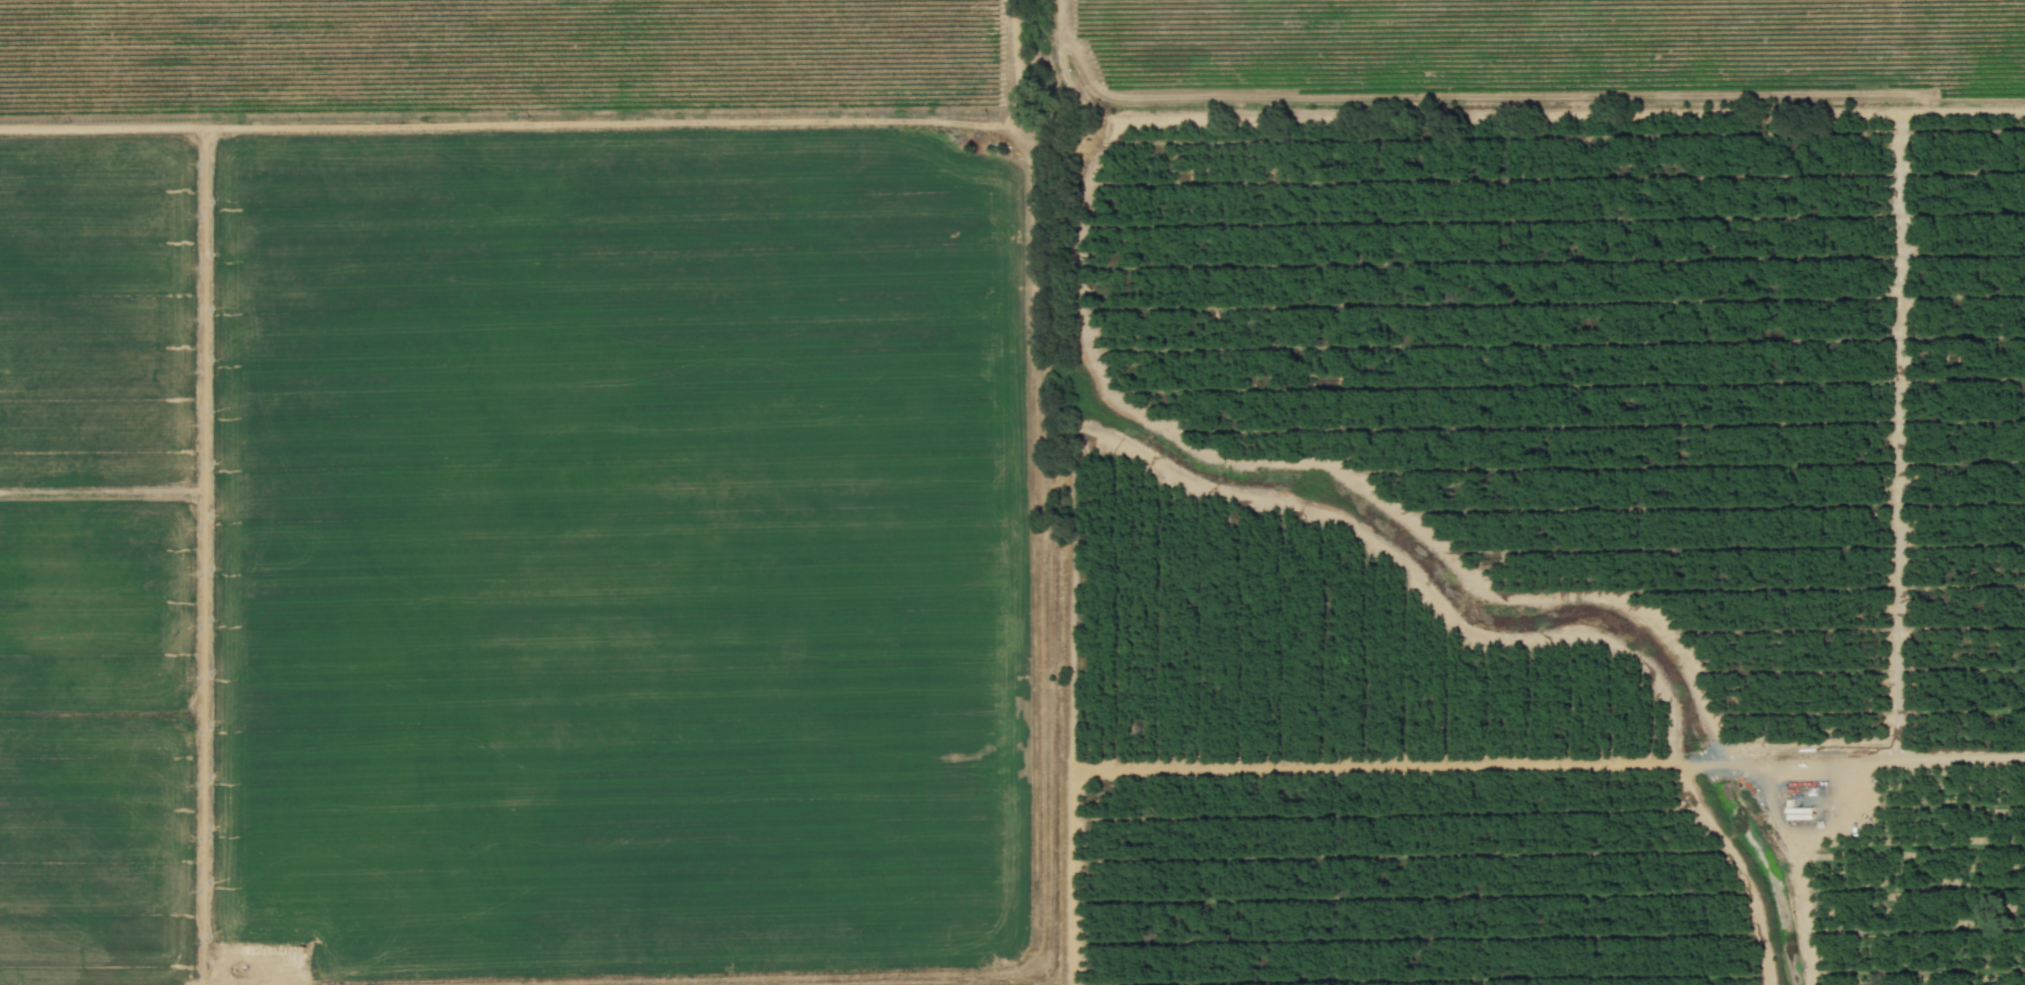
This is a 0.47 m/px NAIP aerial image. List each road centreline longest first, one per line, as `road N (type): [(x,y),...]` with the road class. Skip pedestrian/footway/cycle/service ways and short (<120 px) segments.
road 1 (track): [(0,128),(203,132),(201,984)]

